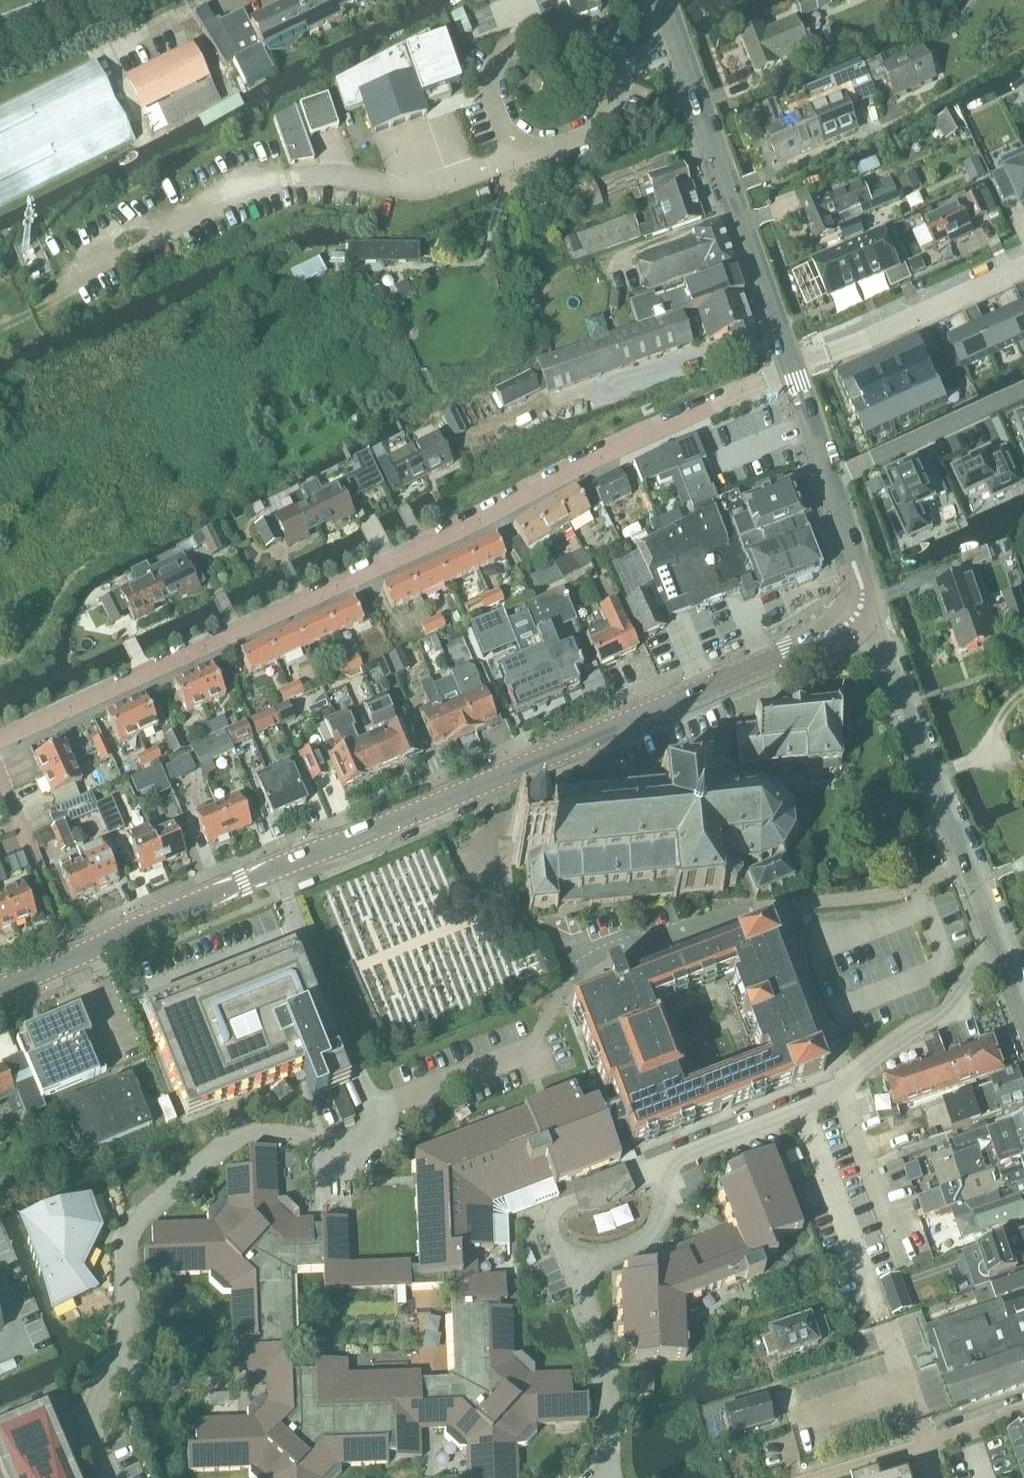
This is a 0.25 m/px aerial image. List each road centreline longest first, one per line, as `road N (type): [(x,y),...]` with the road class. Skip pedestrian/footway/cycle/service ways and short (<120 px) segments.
road 1 (residential): [(793,368),(0,739)]
road 2 (residential): [(605,1477),(605,1354),(573,1271),(648,1239),(679,1157),(821,1102),(918,1025)]
road 3 (tertiary): [(271,870),(618,726),(857,614)]
road 4 (residential): [(374,1111),(374,1130),(360,1144),(275,1134),(229,1143),(136,1223),(127,1244),(128,1321),(92,1416),(110,1477)]
road 5 (residential): [(567,984),(594,956),(634,938),(754,909),(883,895),(968,864)]
road 6 (tertiary): [(793,368),(677,45)]
road 7 (tertiary): [(0,989),(271,870)]
road 8 (tertiary): [(968,864),(875,631),(857,614)]
road 9 (residential): [(271,870),(374,1111)]
road 10 (residential): [(793,368),(1023,262)]
road 11 (residential): [(610,68),(604,49),(555,27),(506,44),(487,85),(503,132),(523,142)]
road 12 (residential): [(374,1111),(522,1052),(567,984)]
road 13 (residential): [(828,481),(1023,391)]
road 14 (residential): [(821,1477),(1023,1409)]
road 15 (residential): [(523,142),(541,151),(594,134),(617,88),(610,68)]
road 16 (tertiary): [(857,614),(862,590),(828,481)]

